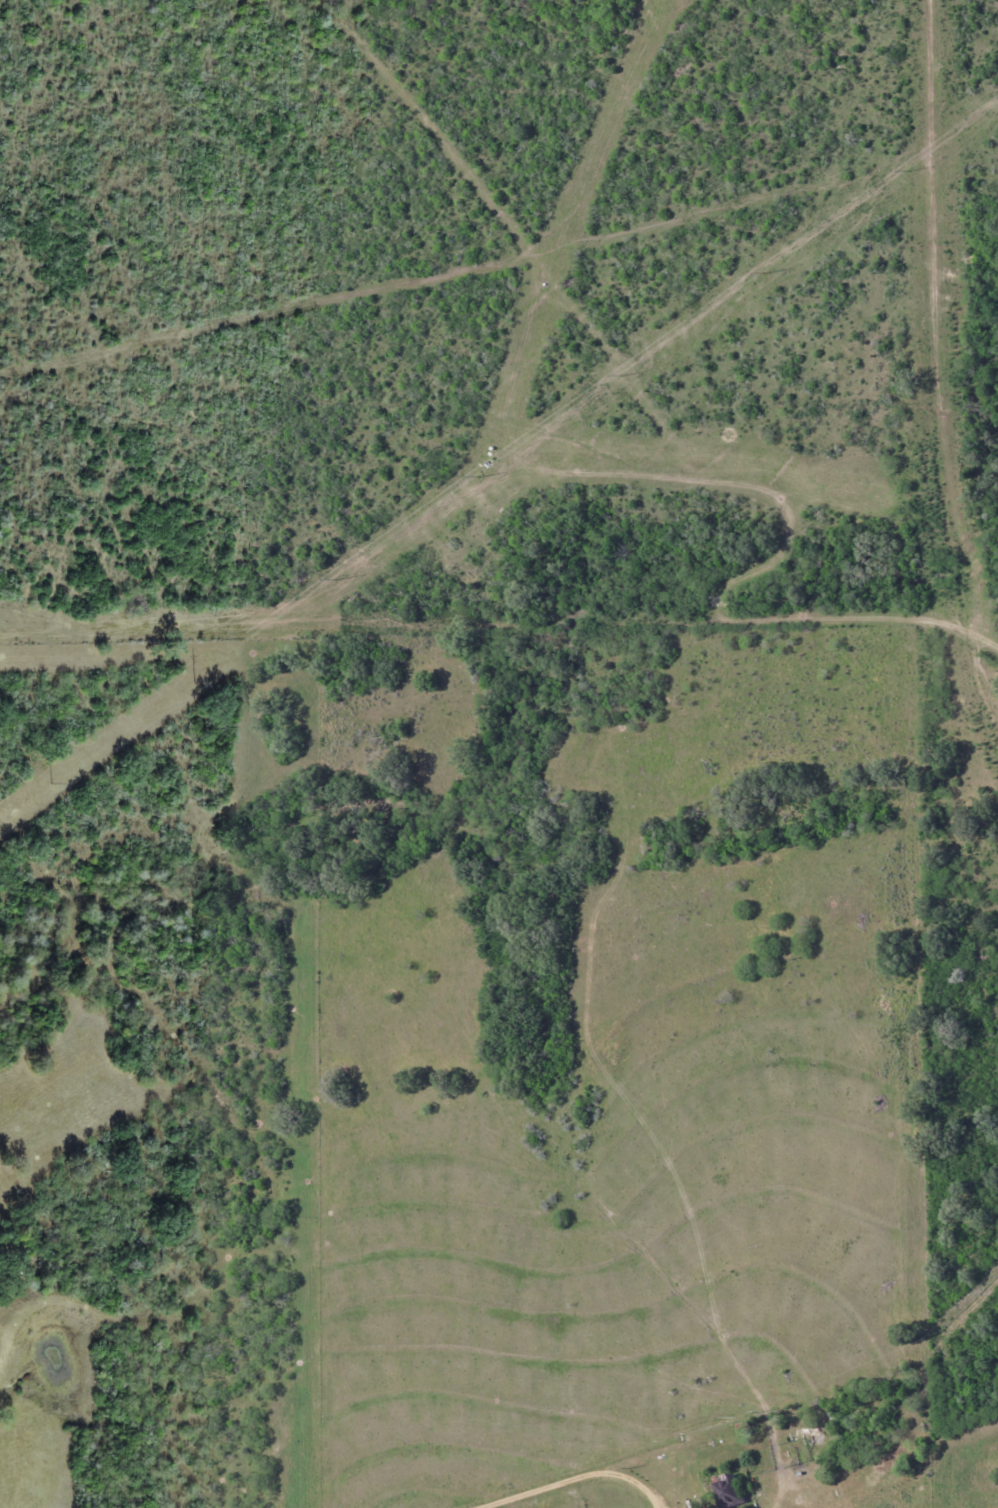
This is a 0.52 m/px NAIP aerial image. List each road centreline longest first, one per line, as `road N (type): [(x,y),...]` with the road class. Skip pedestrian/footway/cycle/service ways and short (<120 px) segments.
road 1 (residential): [(803,0),(808,26),(170,75),(53,0)]

